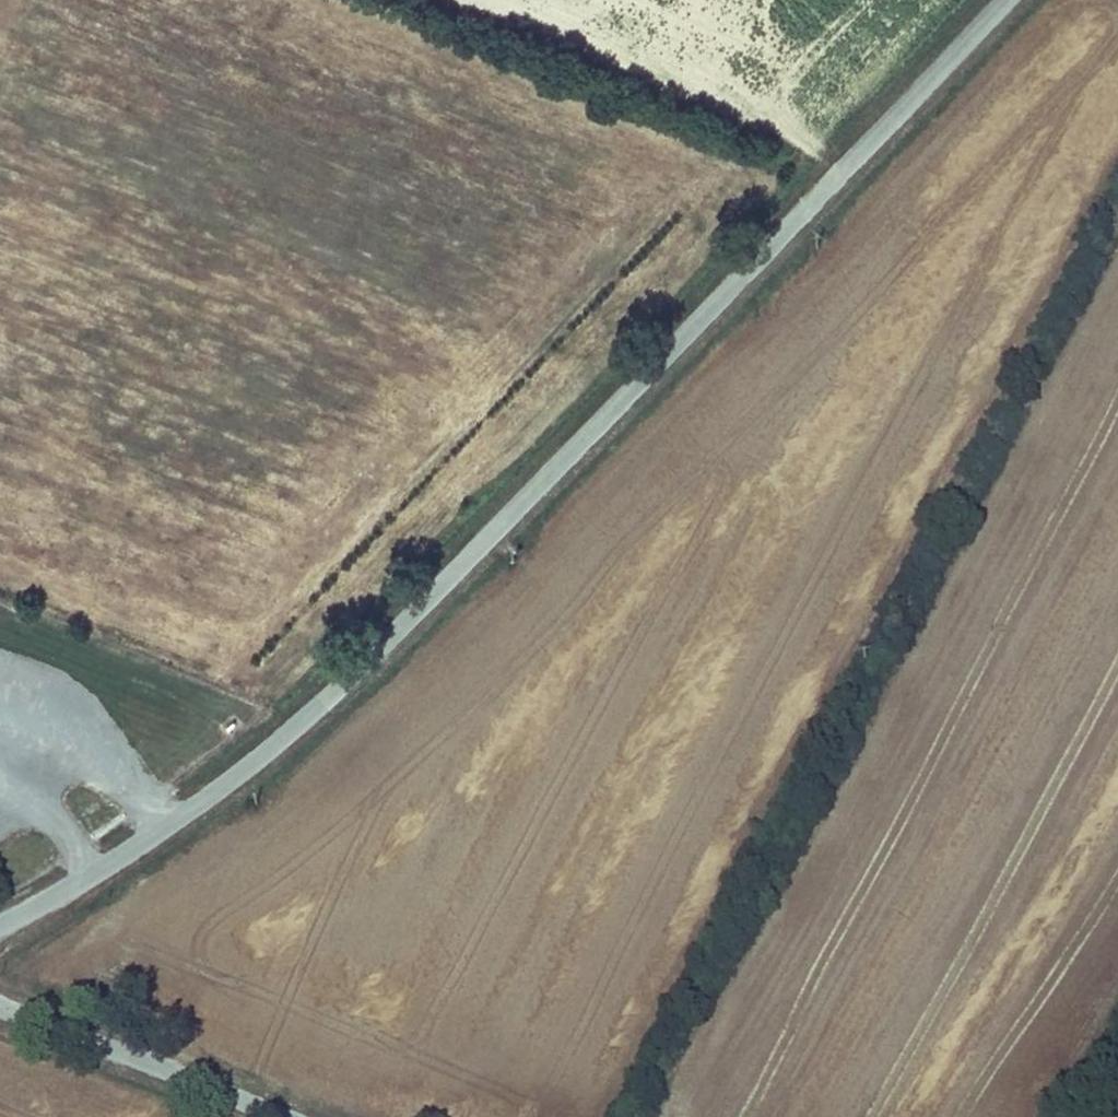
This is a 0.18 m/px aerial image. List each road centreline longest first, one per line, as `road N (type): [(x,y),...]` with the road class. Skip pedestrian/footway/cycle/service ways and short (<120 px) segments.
road 1 (unclassified): [(0,932),(150,838),(257,761),(342,685),(1007,0)]
road 2 (unclassified): [(0,1006),(276,1116)]

